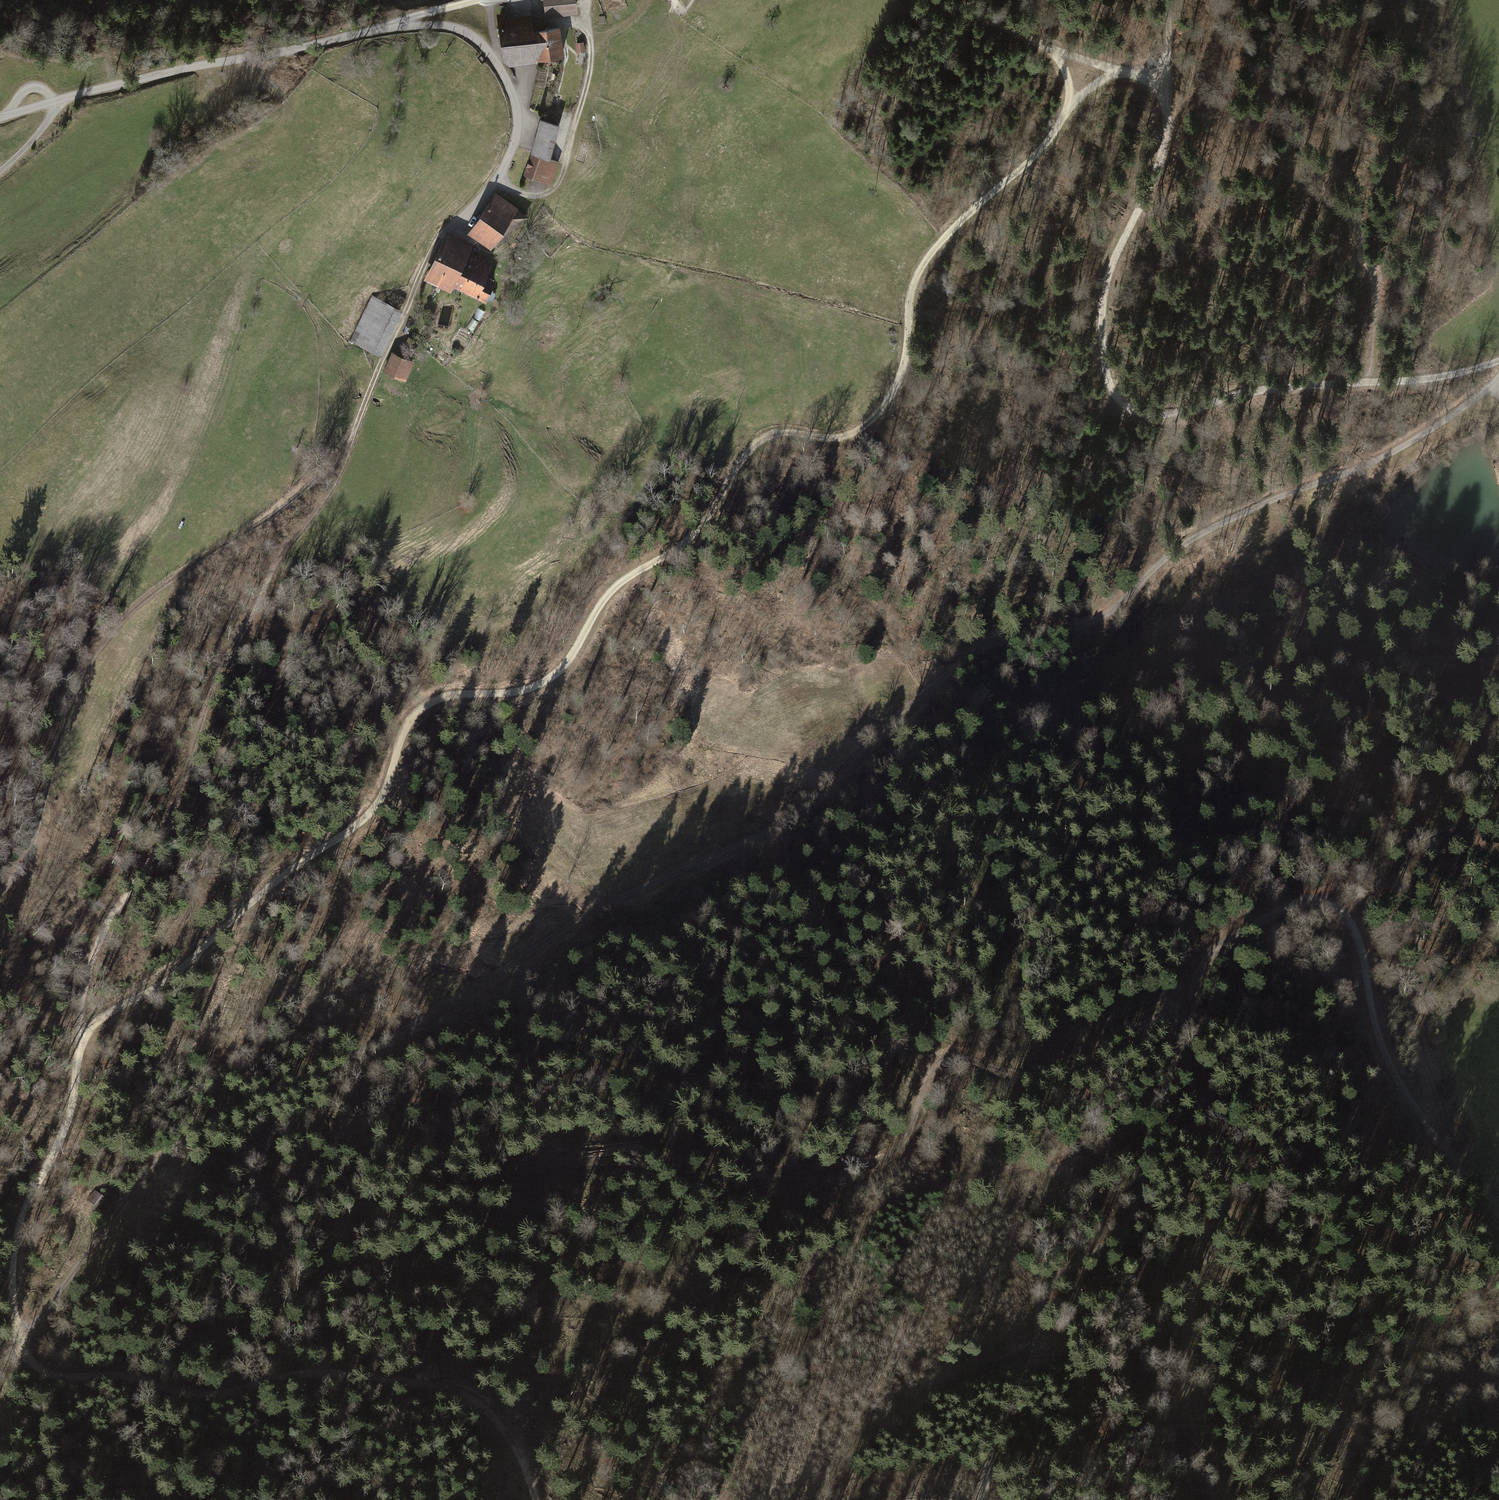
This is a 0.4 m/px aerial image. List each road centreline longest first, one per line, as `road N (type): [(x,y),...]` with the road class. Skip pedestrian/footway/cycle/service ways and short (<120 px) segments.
road 1 (track): [(1069,108),(1038,153),(929,256),(910,304),(902,372),(877,414),(841,439),(797,434),(760,442),(693,542),(618,588),(546,684),(508,696),(455,697),(418,714),(387,786),(360,825),(90,1028),(57,1153),(21,1216),(13,1303),(27,1358),(59,1375),(125,1375),(202,1395),(334,1372),(446,1389),(479,1404),(497,1423),(535,1499)]
road 2 (track): [(1497,380),(1379,459),(1196,537),(1100,616),(974,652),(788,824),(593,913),(433,1014),(184,1140),(135,1186),(19,1345)]
road 3 (residential): [(0,118),(382,30),(444,26),(474,36),(510,88),(514,146),(483,200),(432,249),(381,364)]
road 4 (track): [(1498,361),(1425,379),(1266,389),(1176,412),(1150,413),(1119,399),(1105,371),(1103,295),(1158,169),(1167,124),(1163,78),(1129,73)]
road 5 (track): [(381,364),(342,470),(235,630),(199,711),(174,813),(112,915),(88,987),(90,1028)]
road 6 (track): [(540,1172),(607,1152),(677,1151),(775,1173),(854,1170),(896,1155),(926,1077),(944,1057),(1027,1074),(1062,1070),(1184,1005)]
road 7 (track): [(352,437),(271,516),(148,597),(113,630),(74,688),(43,817),(27,857),(0,895)]
road 8 (track): [(1498,1203),(1441,1152),(1392,1072),(1354,932),(1339,907),(1312,899),(1233,938),(1208,958),(1184,1005)]
road 9 (track): [(1184,1049),(1158,1104),(1122,1234),(1046,1289),(1029,1367),(999,1425),(981,1499)]
road 10 (track): [(1206,1457),(1183,1407),(1180,1345),(1225,1194),(1215,1135),(1185,1060),(1184,1005)]
road 11 (track): [(1453,1164),(1411,1027),(1415,935),(1402,871),(1390,827),(1360,810)]
road 12 (track): [(498,181),(539,195),(557,187),(566,169),(590,68),(583,0)]
road 13 (track): [(1364,384),(1373,279),(1342,199)]
road 14 (track): [(7,116),(31,87),(52,98),(51,118),(0,172)]
road 15 (track): [(1054,52),(942,0)]

